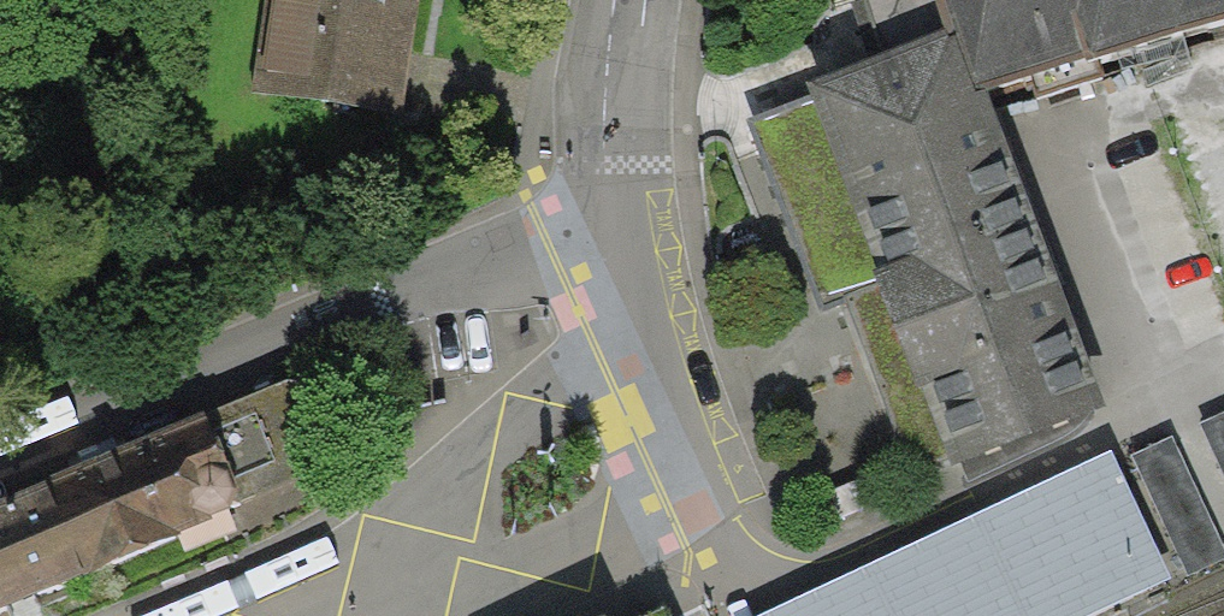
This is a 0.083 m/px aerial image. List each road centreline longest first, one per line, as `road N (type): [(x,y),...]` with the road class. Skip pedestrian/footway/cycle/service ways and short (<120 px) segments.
road 1 (residential): [(610,200),(0,441)]
road 2 (residential): [(650,348),(561,391),(380,549),(280,615)]
road 3 (residential): [(626,0),(610,200)]
road 4 (residential): [(610,200),(650,348)]

